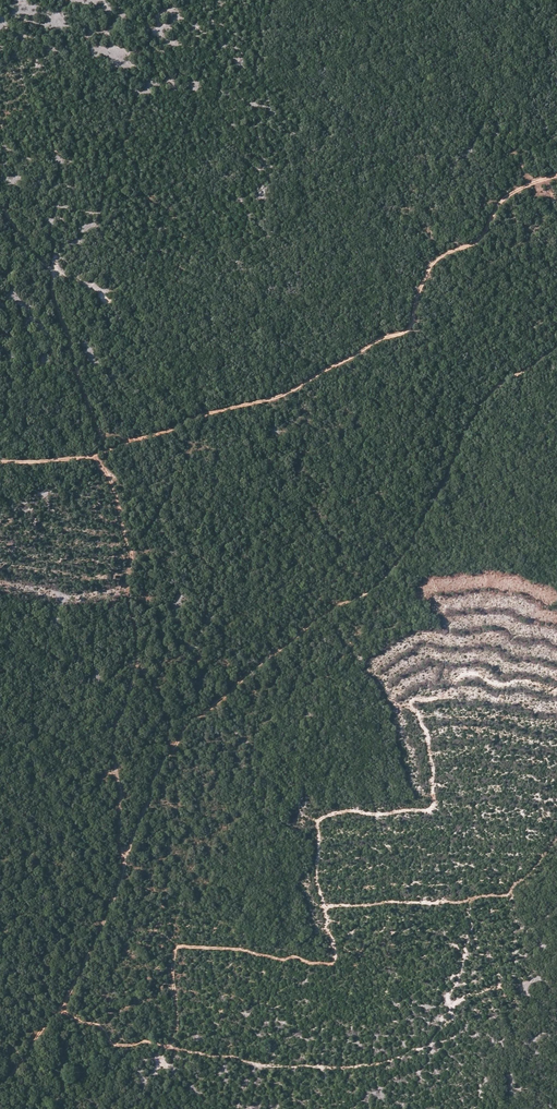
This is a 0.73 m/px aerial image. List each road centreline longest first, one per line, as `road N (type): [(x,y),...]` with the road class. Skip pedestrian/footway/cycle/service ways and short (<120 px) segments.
road 1 (track): [(0,1084),(80,977),(157,772),(193,720),(313,622),(392,570),(483,400),(556,347)]
road 2 (track): [(0,463),(86,457),(269,400),(407,332),(435,262),(482,240),(506,197),(556,175)]
road 3 (track): [(107,451),(55,302),(52,221),(63,207),(99,212),(111,155),(126,143),(131,111),(148,87)]
road 4 (track): [(63,1010),(98,1023),(108,1041),(146,1040),(259,1064),(361,1069),(406,1053)]

